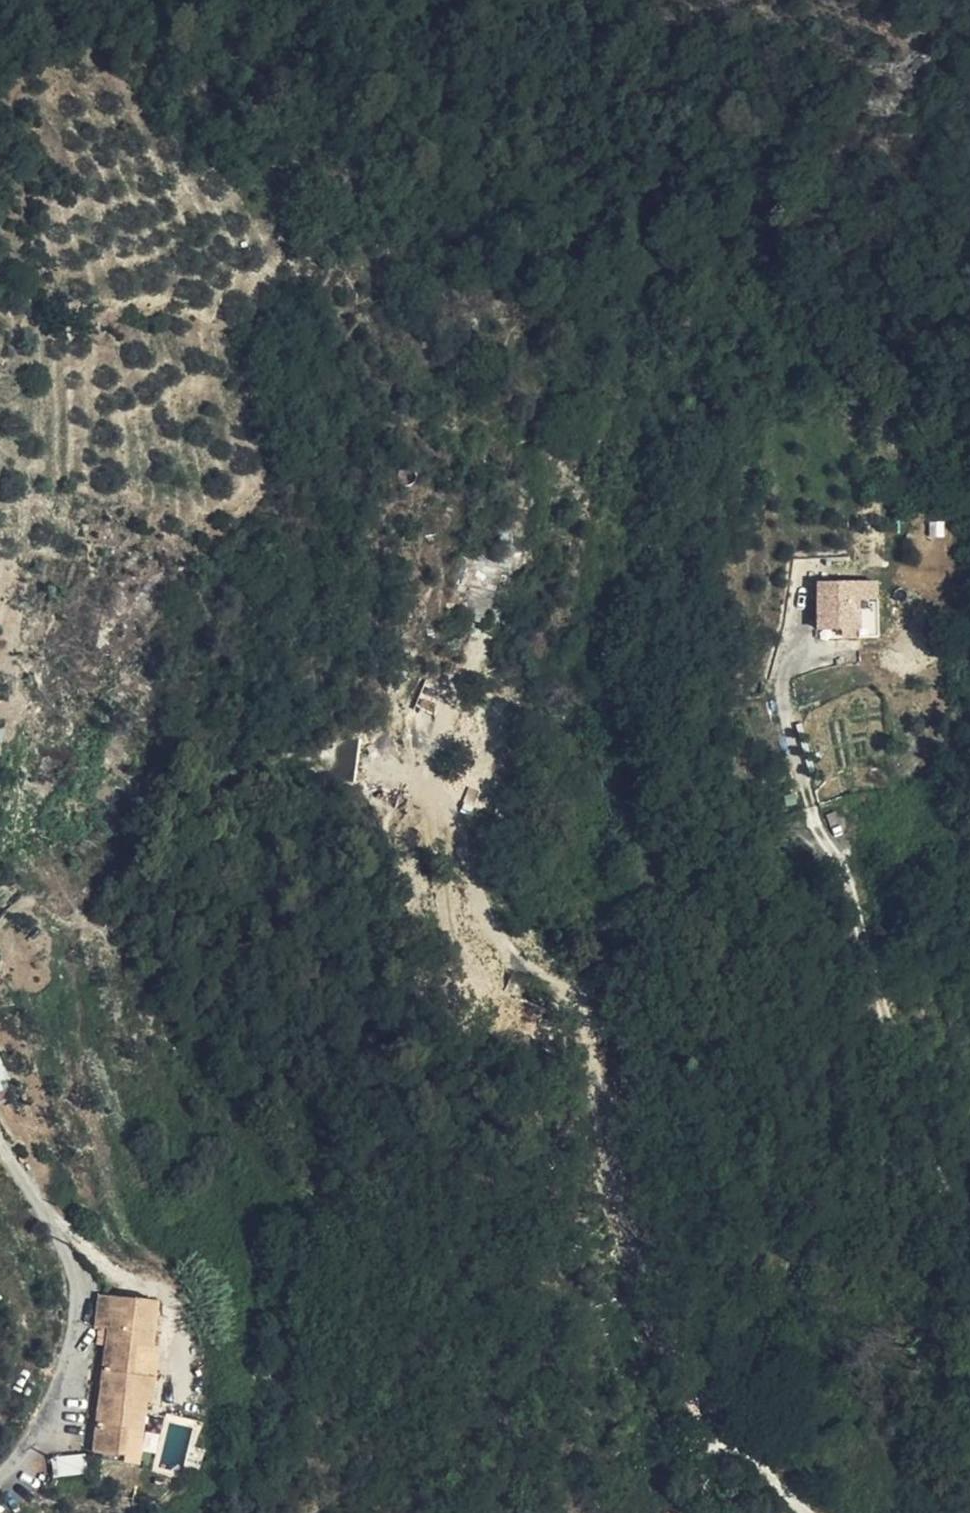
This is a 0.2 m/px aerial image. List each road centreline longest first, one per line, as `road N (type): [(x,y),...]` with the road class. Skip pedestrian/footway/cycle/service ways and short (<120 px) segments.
road 1 (track): [(969,1165),(891,1005),(782,727),(782,679),(798,654)]
road 2 (track): [(710,1512),(703,1464),(718,1445),(741,1451),(803,1512)]

